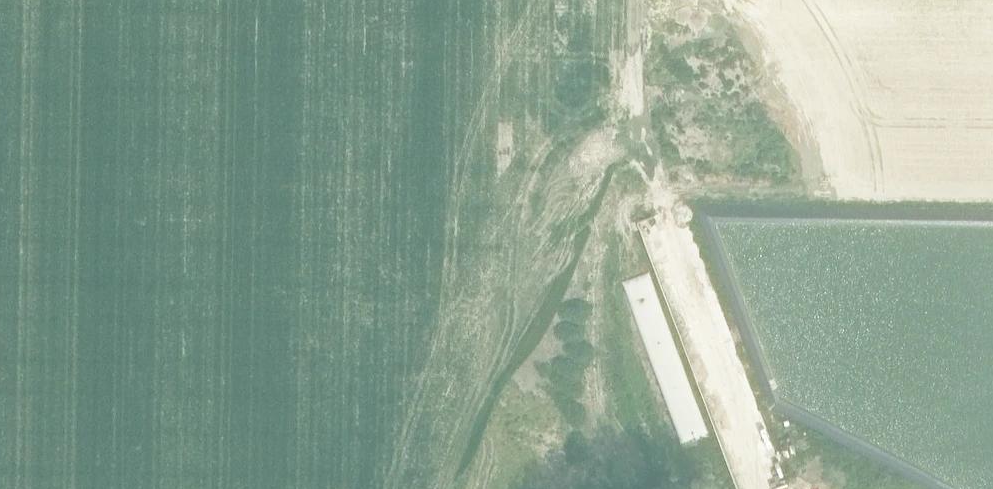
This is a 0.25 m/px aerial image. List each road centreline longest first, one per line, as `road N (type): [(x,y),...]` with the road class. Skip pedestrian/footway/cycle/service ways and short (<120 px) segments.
road 1 (track): [(634,0),(641,125),(769,488)]

